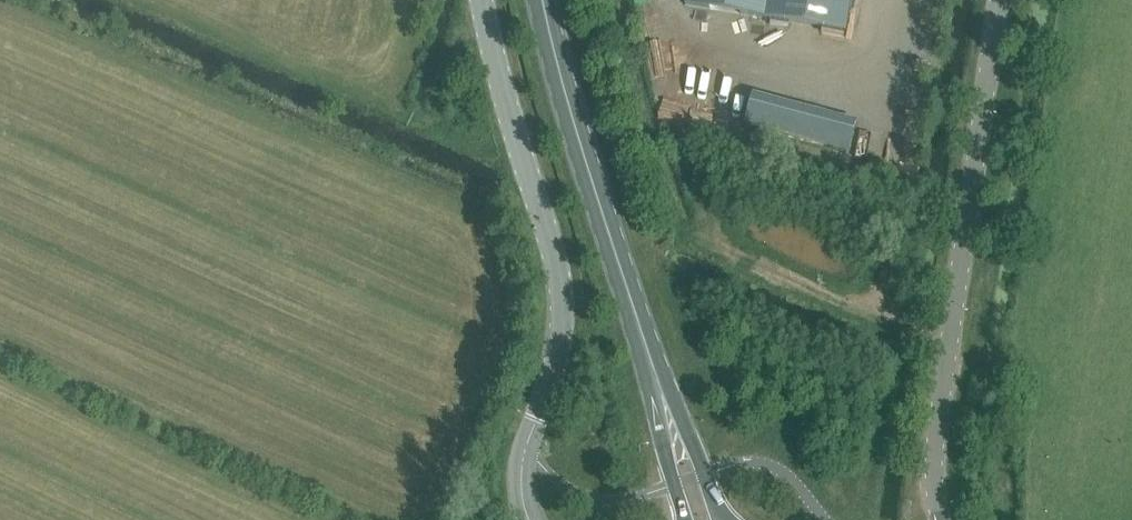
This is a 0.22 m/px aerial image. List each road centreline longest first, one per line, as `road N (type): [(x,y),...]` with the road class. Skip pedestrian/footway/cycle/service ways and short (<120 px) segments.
road 1 (tertiary): [(530,519),(522,465),(554,374),(560,284),(481,0)]
road 2 (unclassified): [(939,519),(937,427),(998,0)]
road 3 (primary): [(657,380),(545,0)]
road 4 (primary): [(722,519),(657,380)]
road 5 (primary): [(657,380),(685,519)]

